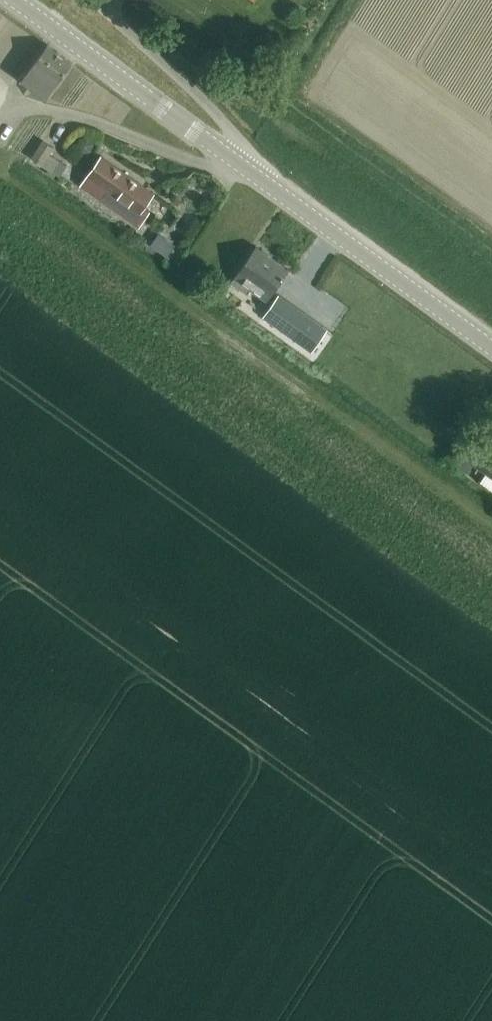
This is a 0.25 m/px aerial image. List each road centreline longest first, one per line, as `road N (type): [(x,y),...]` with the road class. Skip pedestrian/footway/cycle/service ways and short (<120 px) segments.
road 1 (tertiary): [(491,347),(17,0)]

